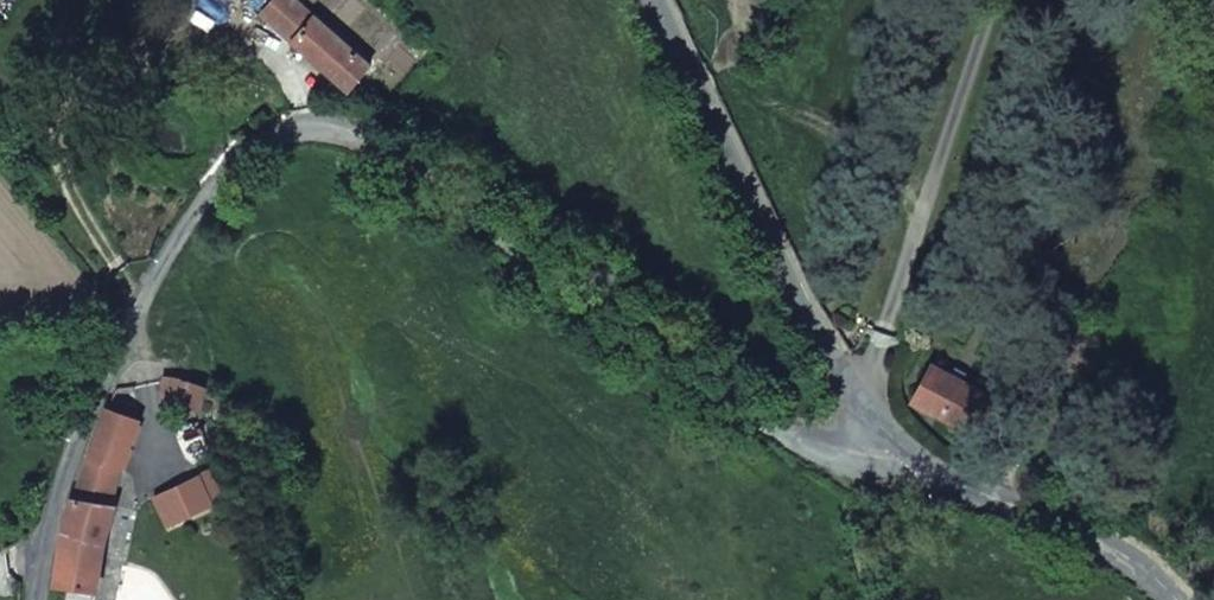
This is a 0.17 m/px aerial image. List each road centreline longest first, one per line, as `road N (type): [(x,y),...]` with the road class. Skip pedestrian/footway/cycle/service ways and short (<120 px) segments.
road 1 (residential): [(39,599),(51,507),(121,338),(203,198),(273,134),(316,128),(372,149),(602,315),(809,449),(877,431)]
road 2 (tertiary): [(877,431),(812,319),(656,0)]
road 3 (tertiary): [(1178,599),(1159,578),(1069,524),(964,483),(877,431)]

